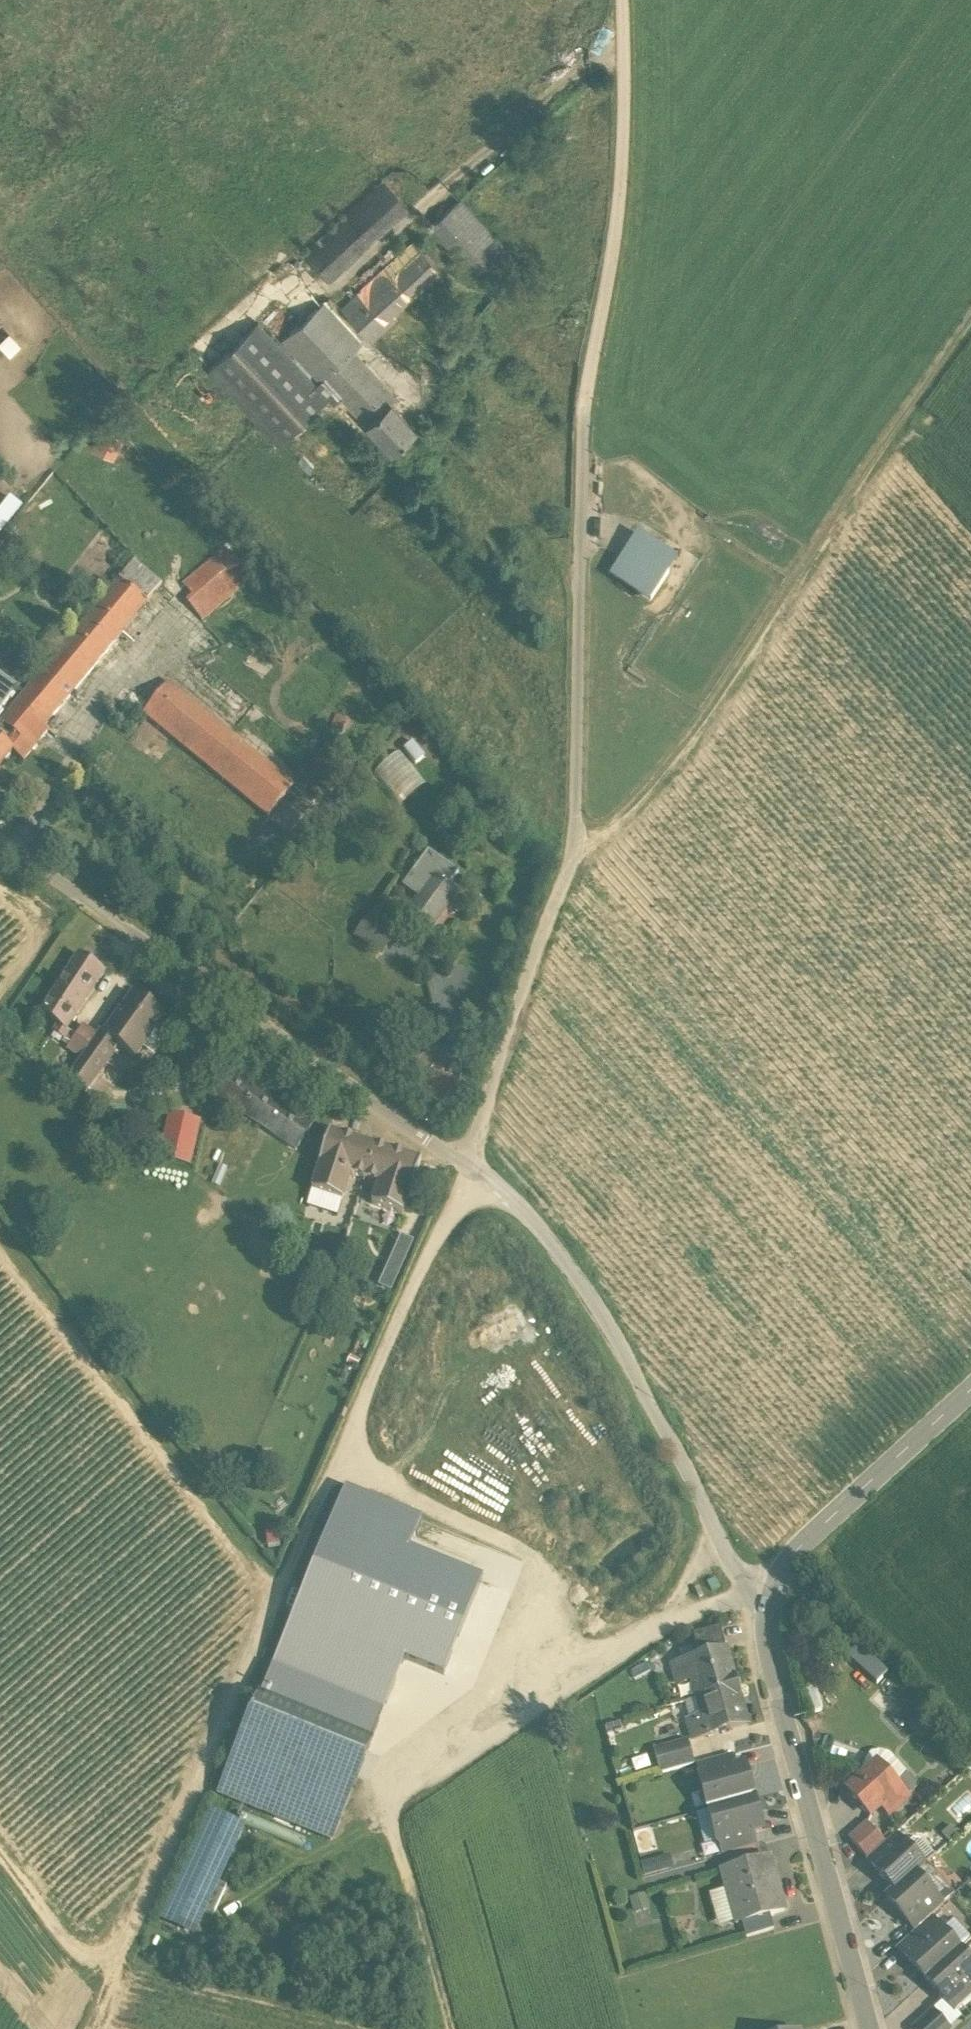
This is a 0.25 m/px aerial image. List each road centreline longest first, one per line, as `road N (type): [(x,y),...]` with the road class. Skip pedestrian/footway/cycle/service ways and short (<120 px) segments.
road 1 (track): [(574,849),(466,1169),(144,1906),(80,2028)]
road 2 (unclassified): [(768,1591),(731,1565),(605,1330),(509,1201),(0,845)]
road 3 (track): [(622,0),(625,170),(585,415),(574,849)]
road 4 (track): [(768,1591),(711,1603),(387,1809),(442,2028)]
road 5 (track): [(970,329),(661,778),(607,839),(574,849)]
road 6 (residential): [(768,1591),(770,1672),(869,2028)]
road 7 (residential): [(768,1591),(790,1558),(970,1392)]

